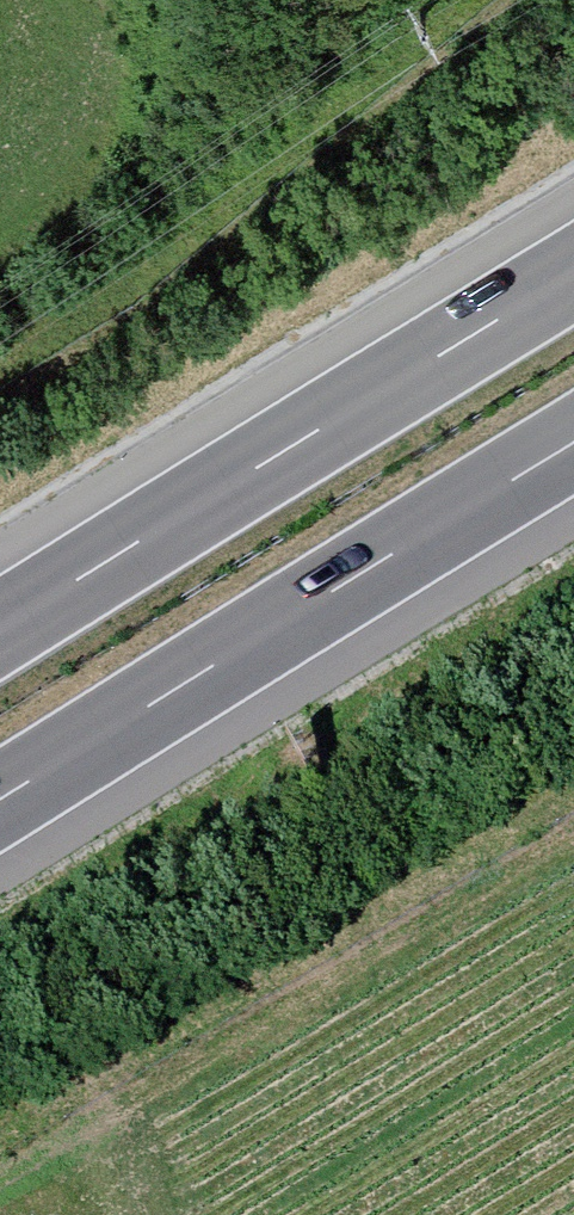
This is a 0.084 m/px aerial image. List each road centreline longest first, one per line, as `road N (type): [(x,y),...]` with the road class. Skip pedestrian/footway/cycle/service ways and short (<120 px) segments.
road 1 (motorway): [(0,799),(573,443)]
road 2 (motorway): [(573,273),(0,628)]
road 3 (track): [(0,1184),(573,835)]

